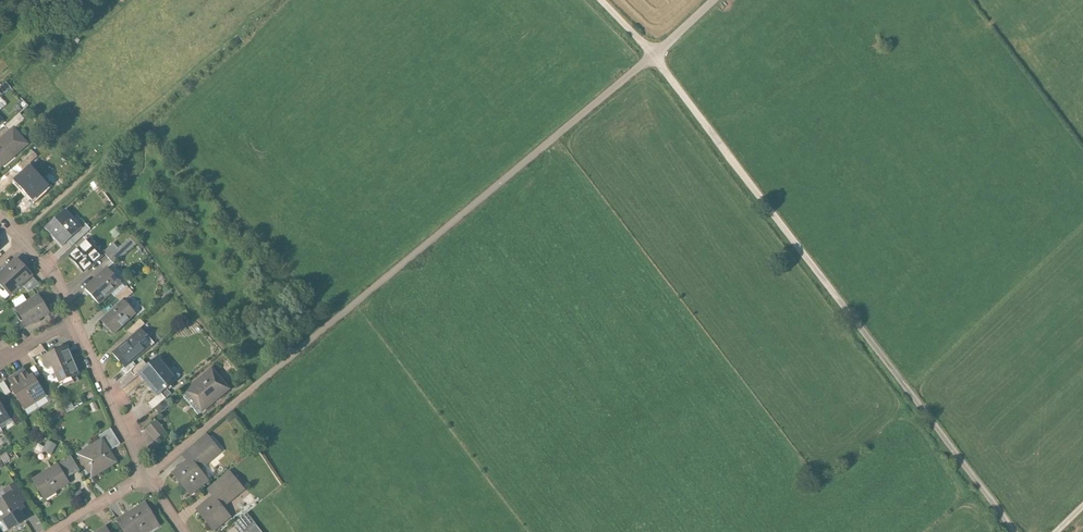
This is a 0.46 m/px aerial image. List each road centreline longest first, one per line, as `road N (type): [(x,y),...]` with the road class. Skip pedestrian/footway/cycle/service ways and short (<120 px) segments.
road 1 (track): [(713,0),(144,477)]
road 2 (track): [(1015,531),(654,56),(601,0)]
road 3 (residential): [(73,321),(144,477)]
road 4 (residential): [(0,219),(51,274),(73,321)]

